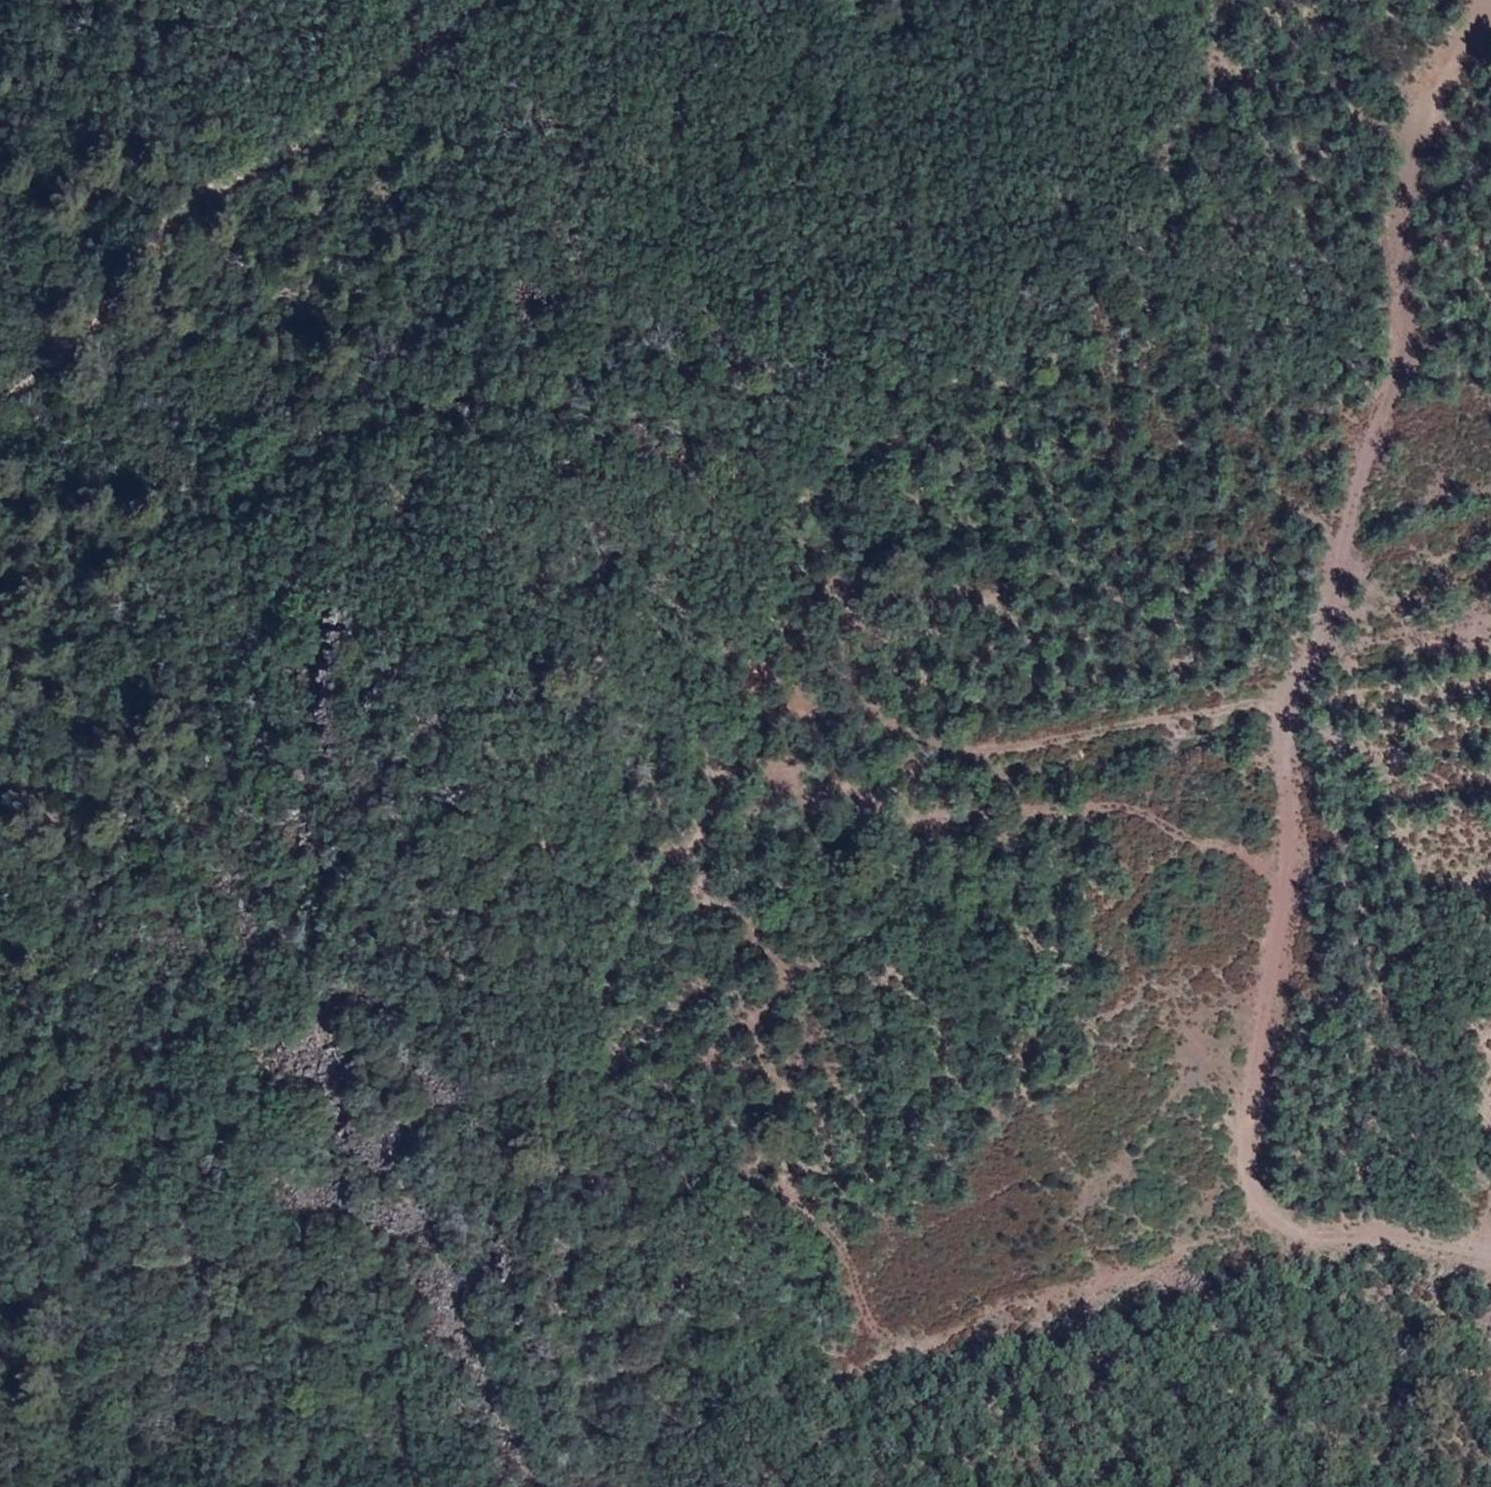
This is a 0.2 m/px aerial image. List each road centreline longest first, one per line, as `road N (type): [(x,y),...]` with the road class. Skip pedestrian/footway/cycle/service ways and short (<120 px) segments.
road 1 (track): [(473,0),(129,258),(0,384)]

